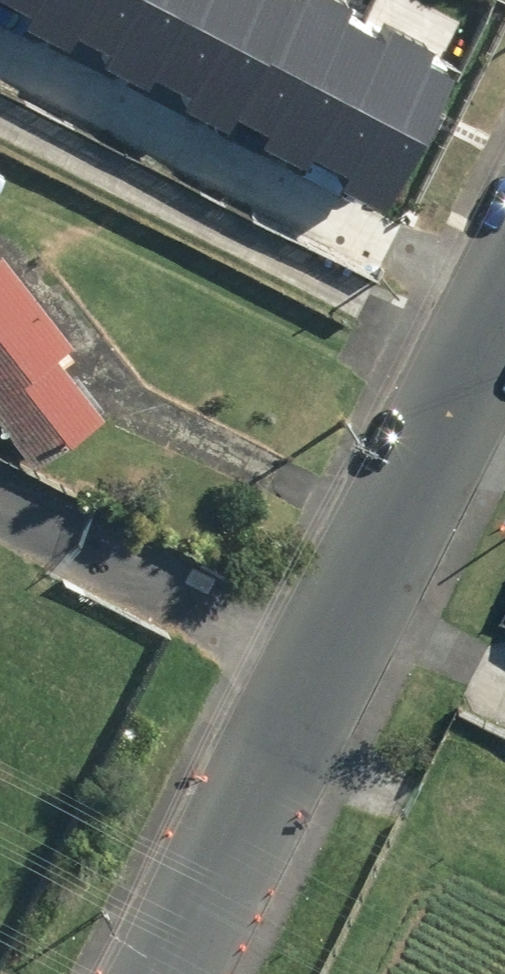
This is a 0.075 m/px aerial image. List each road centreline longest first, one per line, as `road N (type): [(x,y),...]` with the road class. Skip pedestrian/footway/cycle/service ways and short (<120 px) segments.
road 1 (secondary): [(504,302),(167,973)]
road 2 (track): [(0,507),(322,664)]

